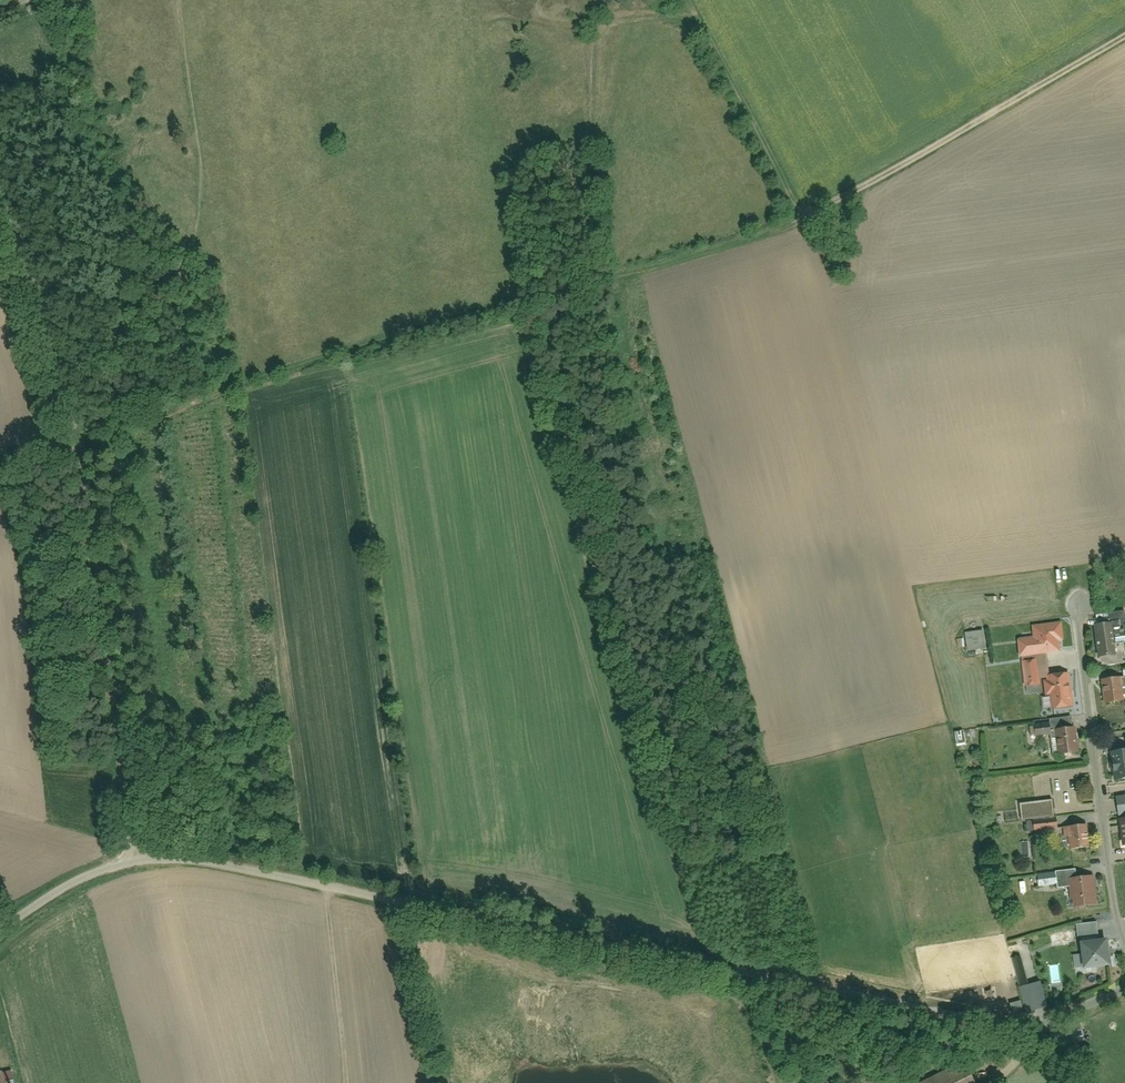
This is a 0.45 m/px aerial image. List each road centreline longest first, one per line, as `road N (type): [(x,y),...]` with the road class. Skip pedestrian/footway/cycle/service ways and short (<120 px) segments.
road 1 (unclassified): [(132,860),(191,859),(998,1025),(1034,1028),(1124,988)]
road 2 (unclassified): [(0,165),(77,442),(132,860)]
road 3 (track): [(815,203),(1124,32)]
road 4 (residential): [(1124,937),(1078,619)]
road 5 (track): [(182,267),(197,238),(200,155),(179,0)]
road 6 (track): [(687,0),(790,193),(815,203)]
road 7 (track): [(72,417),(130,317),(182,267)]
road 8 (unclassified): [(0,931),(97,872),(132,860)]
road 9 (track): [(228,391),(182,267)]

